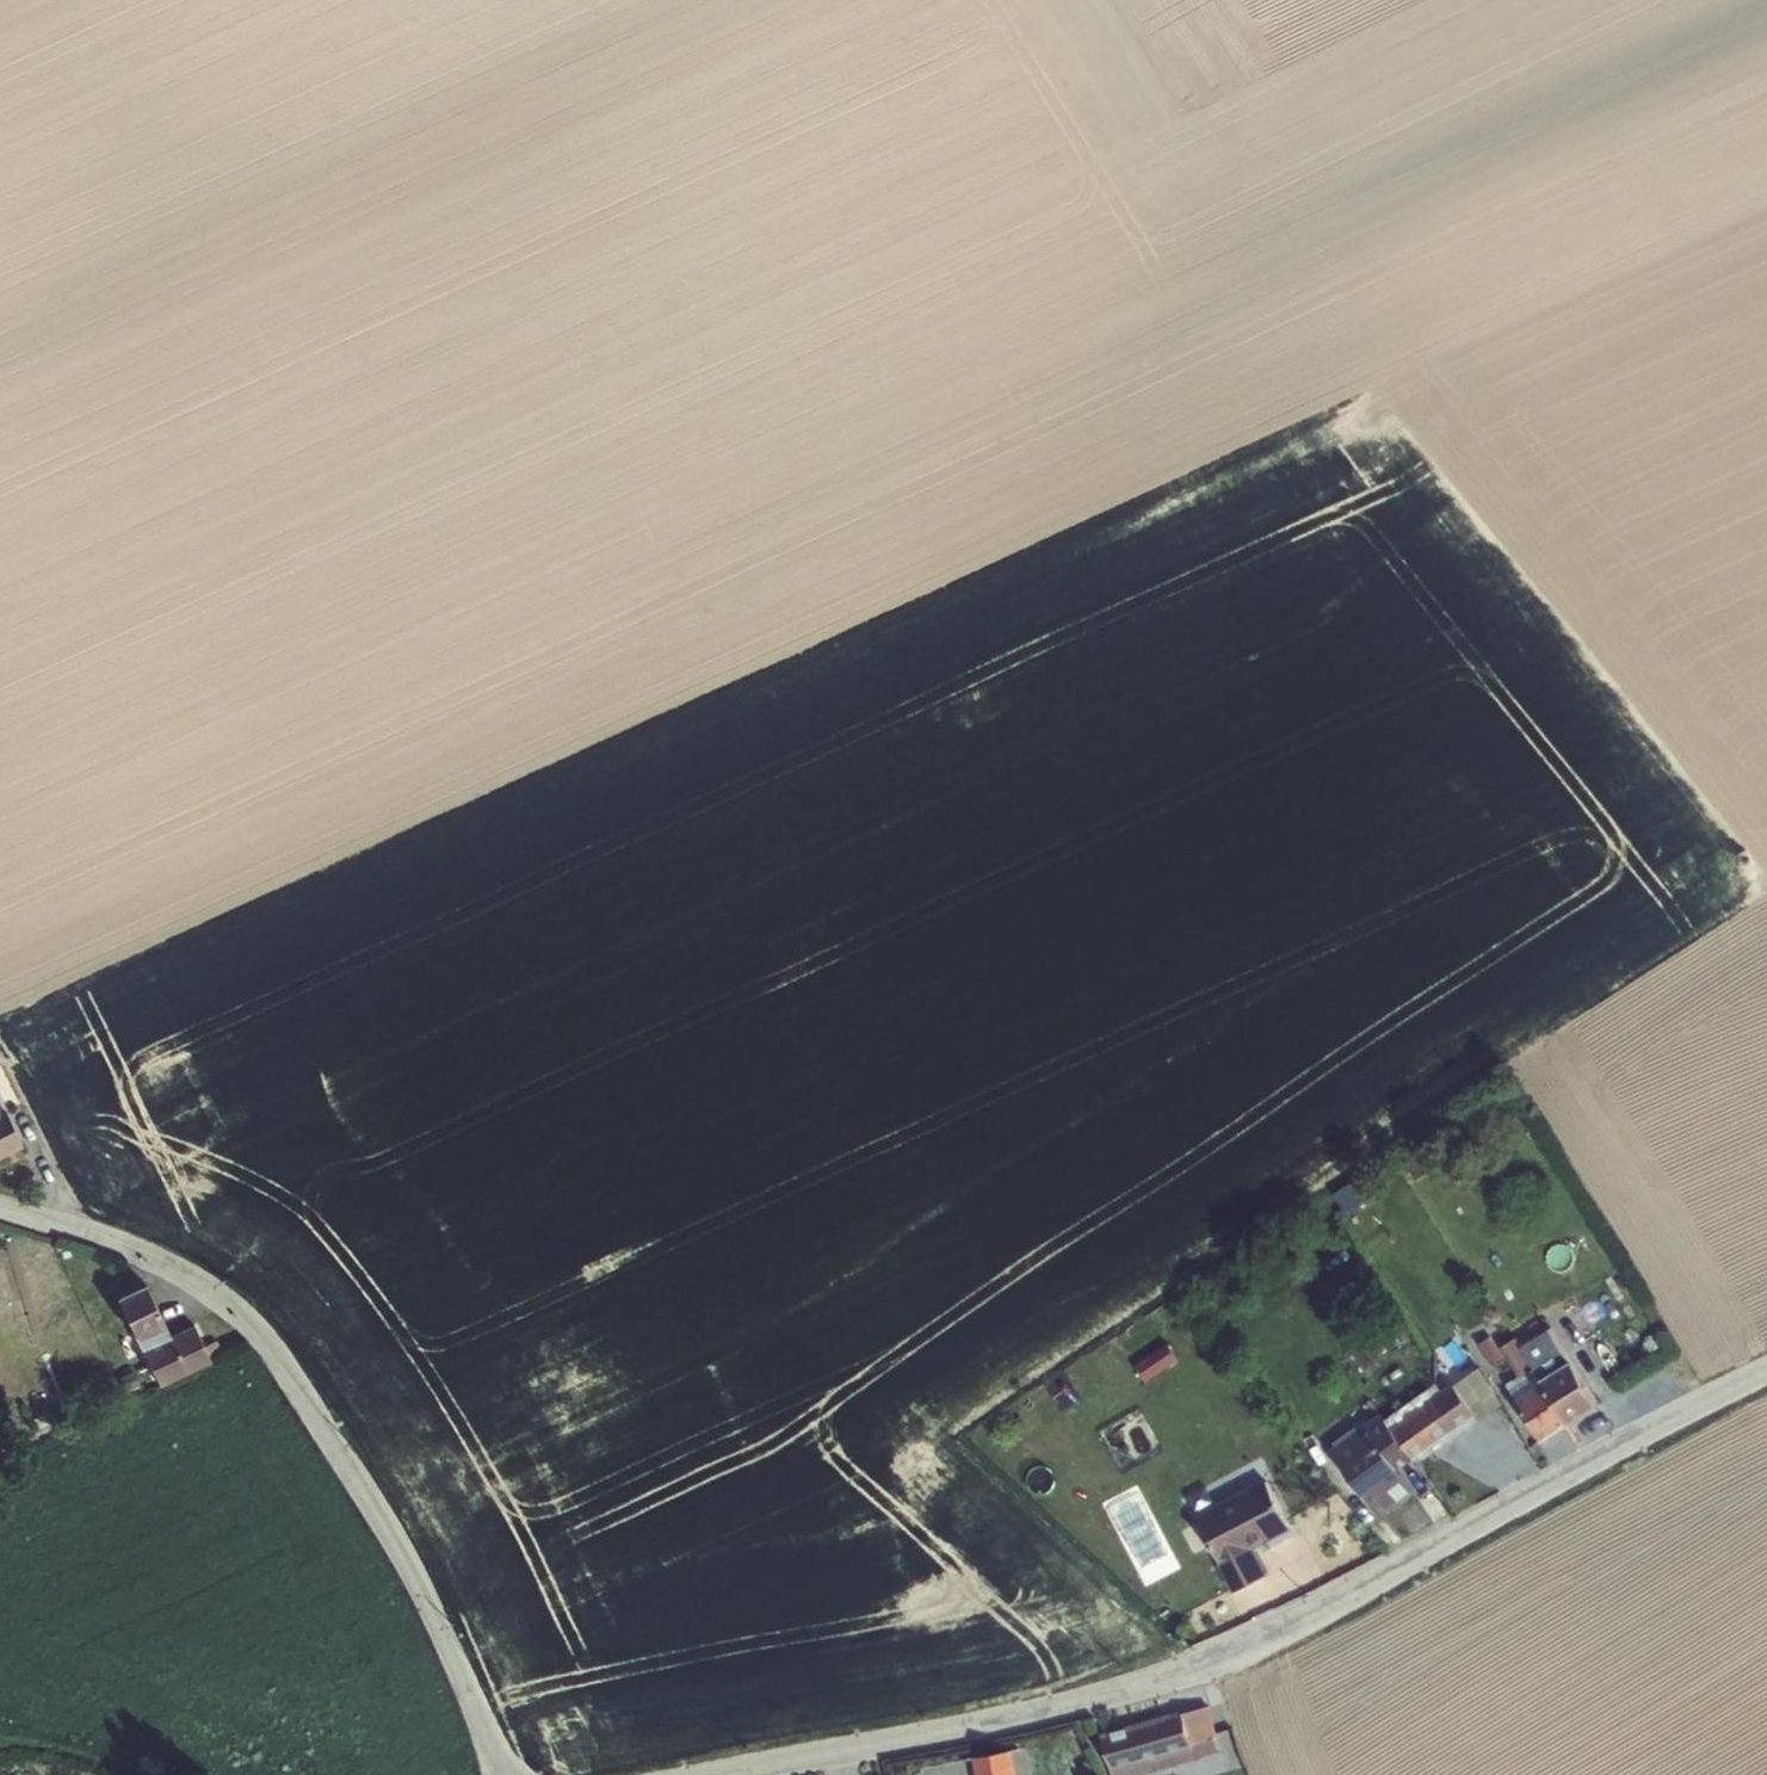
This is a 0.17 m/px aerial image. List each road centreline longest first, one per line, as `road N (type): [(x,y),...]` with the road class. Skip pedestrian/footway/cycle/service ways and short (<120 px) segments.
road 1 (unclassified): [(1766,1374),(1256,1644),(1158,1683),(742,1774)]
road 2 (unclassified): [(505,1774),(397,1541),(269,1341),(133,1243),(0,1207)]

